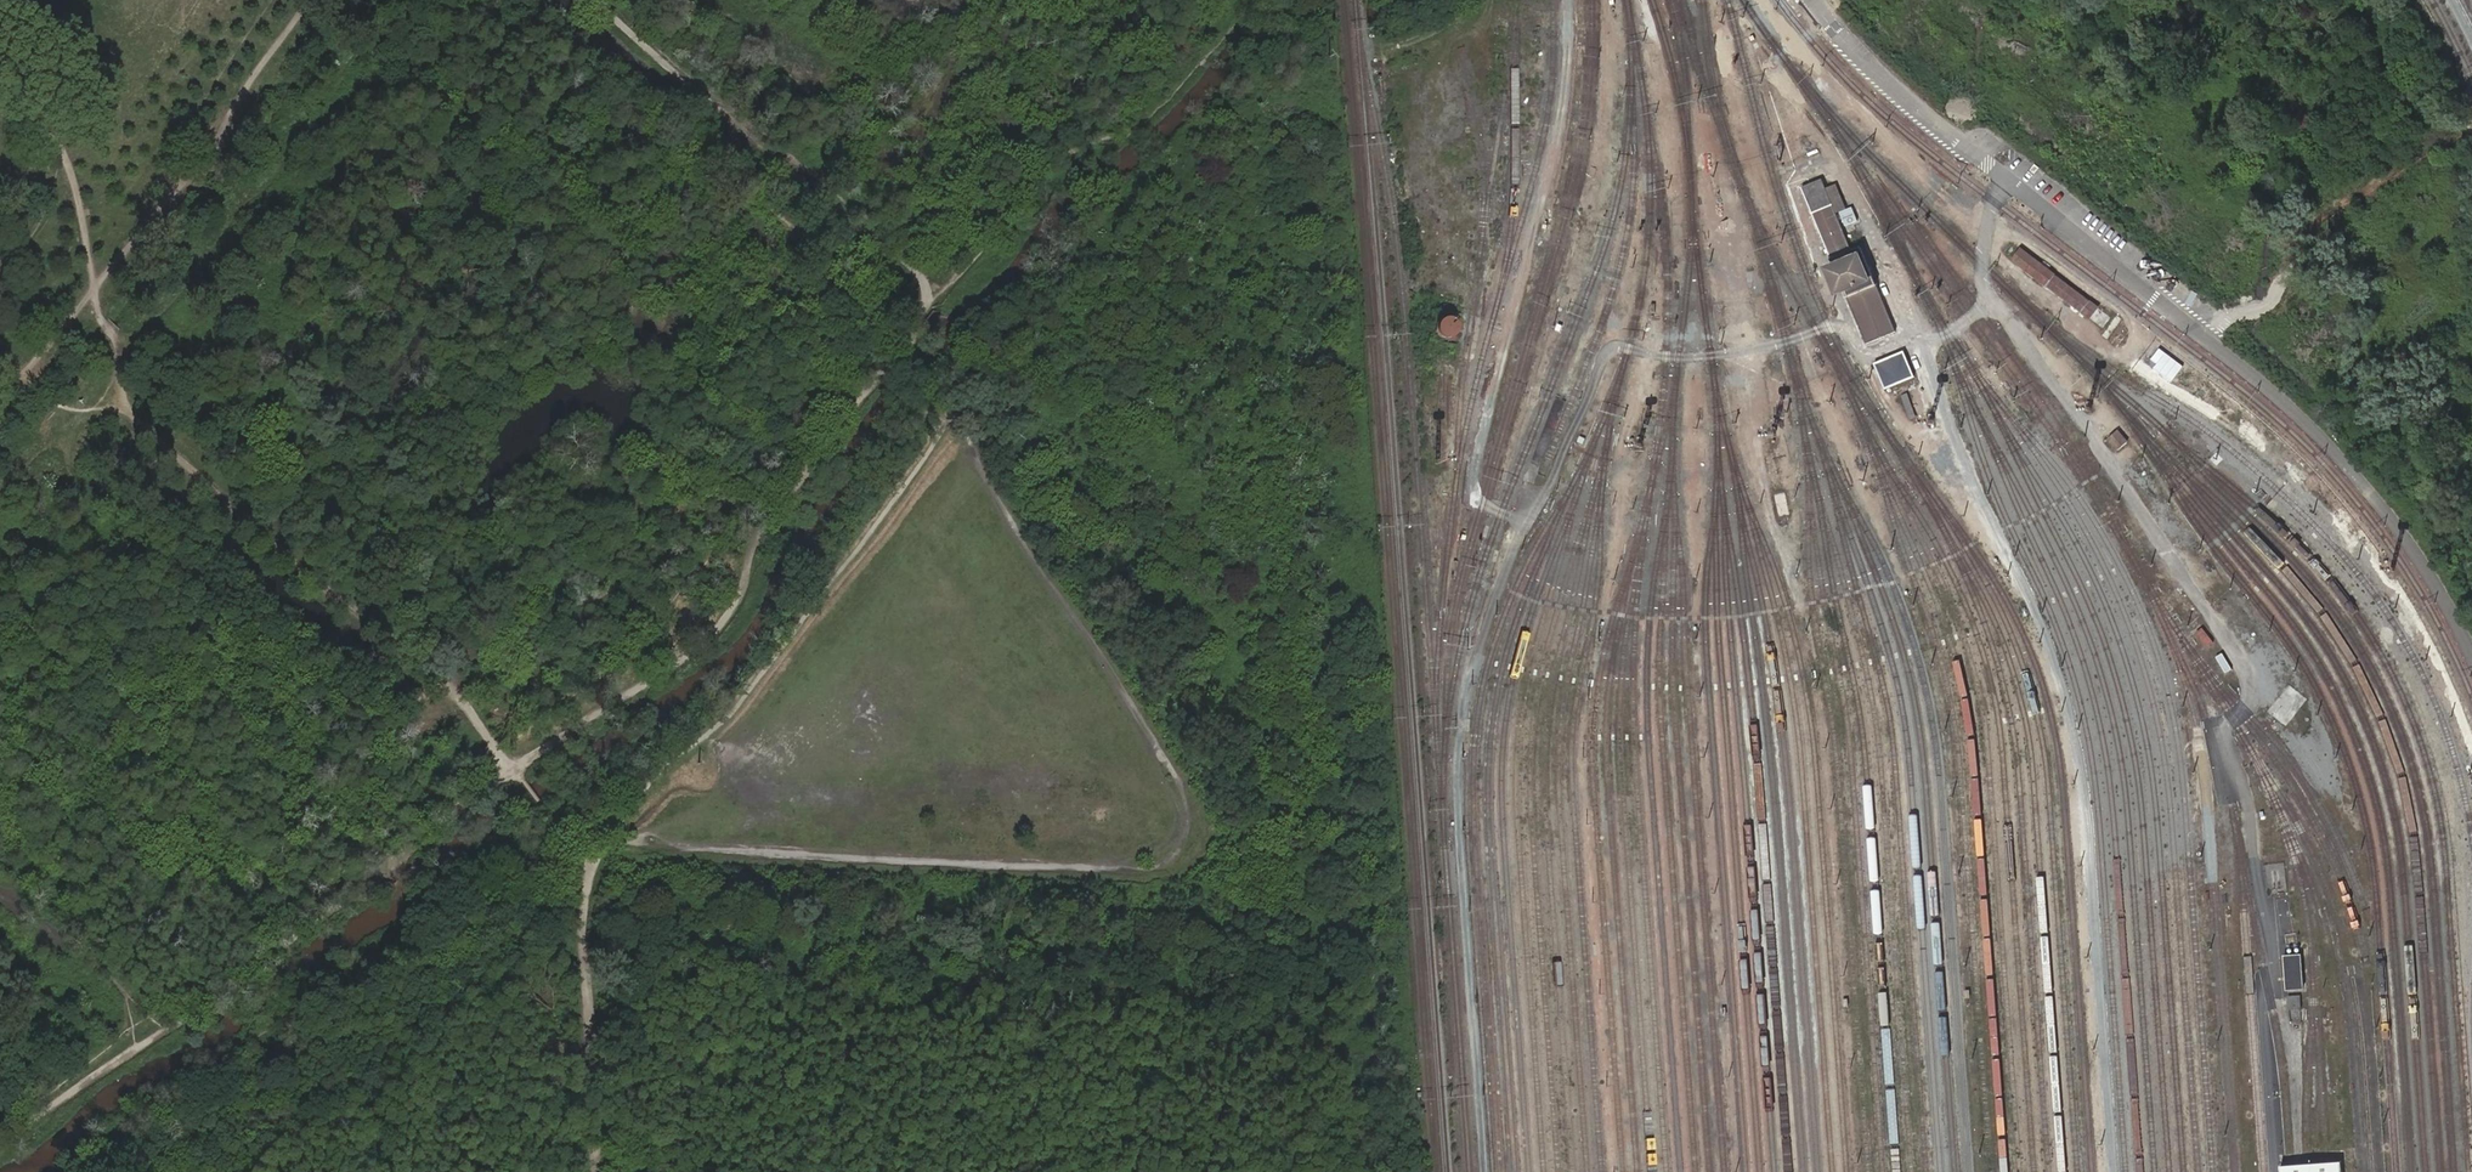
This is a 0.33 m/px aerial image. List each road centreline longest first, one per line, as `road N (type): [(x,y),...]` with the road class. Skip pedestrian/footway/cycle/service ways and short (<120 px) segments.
road 1 (track): [(596,1171),(602,1117),(587,983),(587,882),(603,844)]

